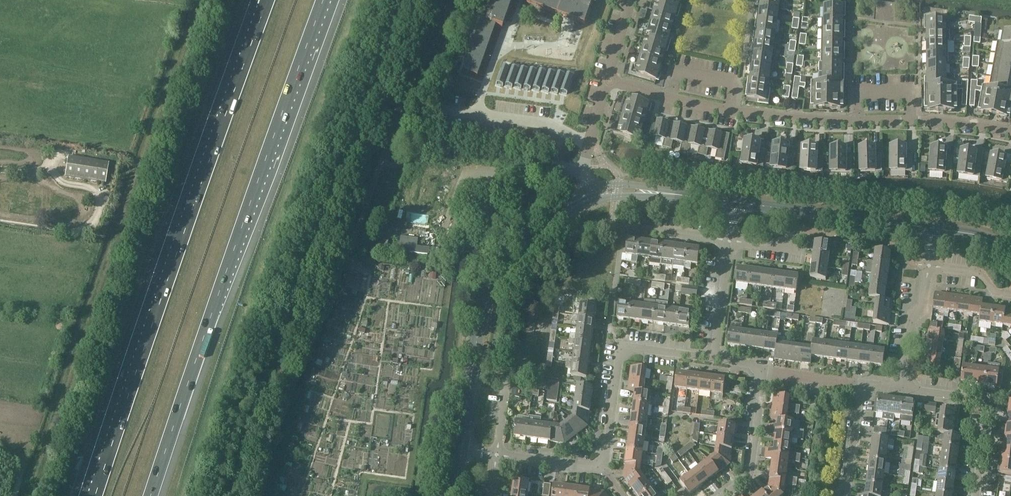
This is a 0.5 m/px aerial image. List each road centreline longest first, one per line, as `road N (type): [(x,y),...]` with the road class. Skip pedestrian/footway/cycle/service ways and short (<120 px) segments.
road 1 (track): [(27,495),(203,0)]
road 2 (motorway): [(151,495),(323,0)]
road 3 (motorway): [(265,6),(94,495)]
road 4 (residential): [(1010,132),(738,111),(609,81)]
road 5 (track): [(0,218),(70,227),(91,217),(98,197),(51,169),(0,165)]
road 6 (tertiary): [(463,449),(487,308),(532,245)]
road 7 (residential): [(715,358),(633,347),(619,357),(599,465)]
road 8 (residential): [(504,35),(475,116),(550,123),(590,145)]
road 9 (tertiary): [(932,229),(736,201)]
road 10 (residential): [(901,388),(976,397),(987,413),(975,495)]
road 11 (unclassified): [(383,161),(443,0)]
road 12 (residential): [(584,166),(551,177),(471,168),(448,213)]
road 13 (tertiary): [(532,245),(591,201),(675,194)]
road 14 (residential): [(720,495),(749,474),(762,369)]
road 15 (residential): [(901,388),(928,265)]

